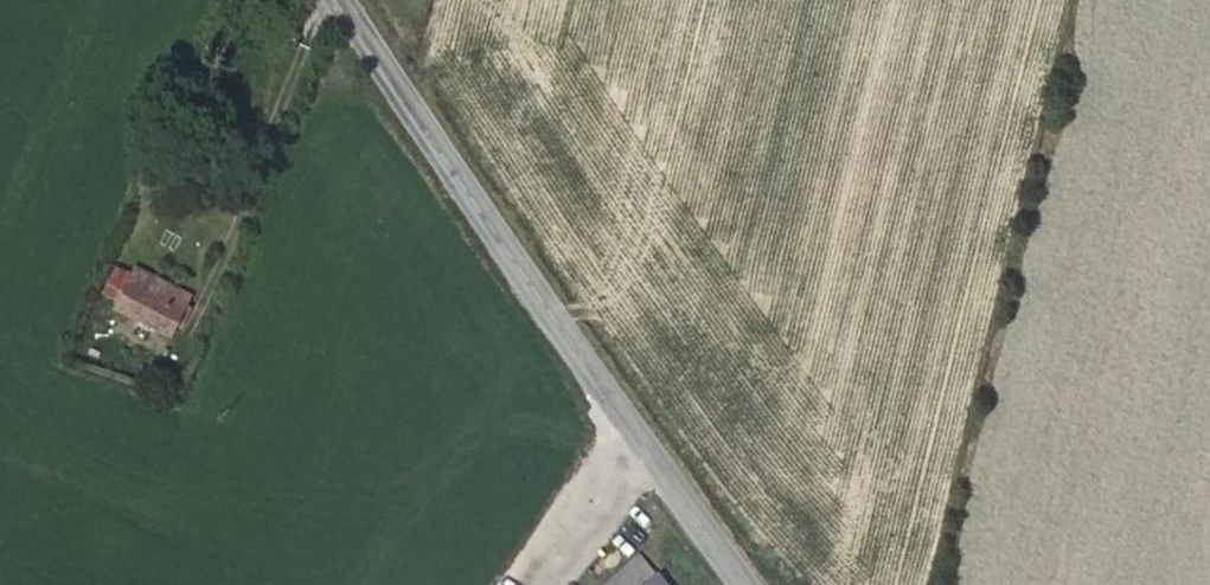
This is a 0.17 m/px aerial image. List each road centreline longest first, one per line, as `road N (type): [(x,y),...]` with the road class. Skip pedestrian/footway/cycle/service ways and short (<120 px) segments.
road 1 (tertiary): [(348,0),(592,369),(748,584)]
road 2 (track): [(642,439),(539,584)]

